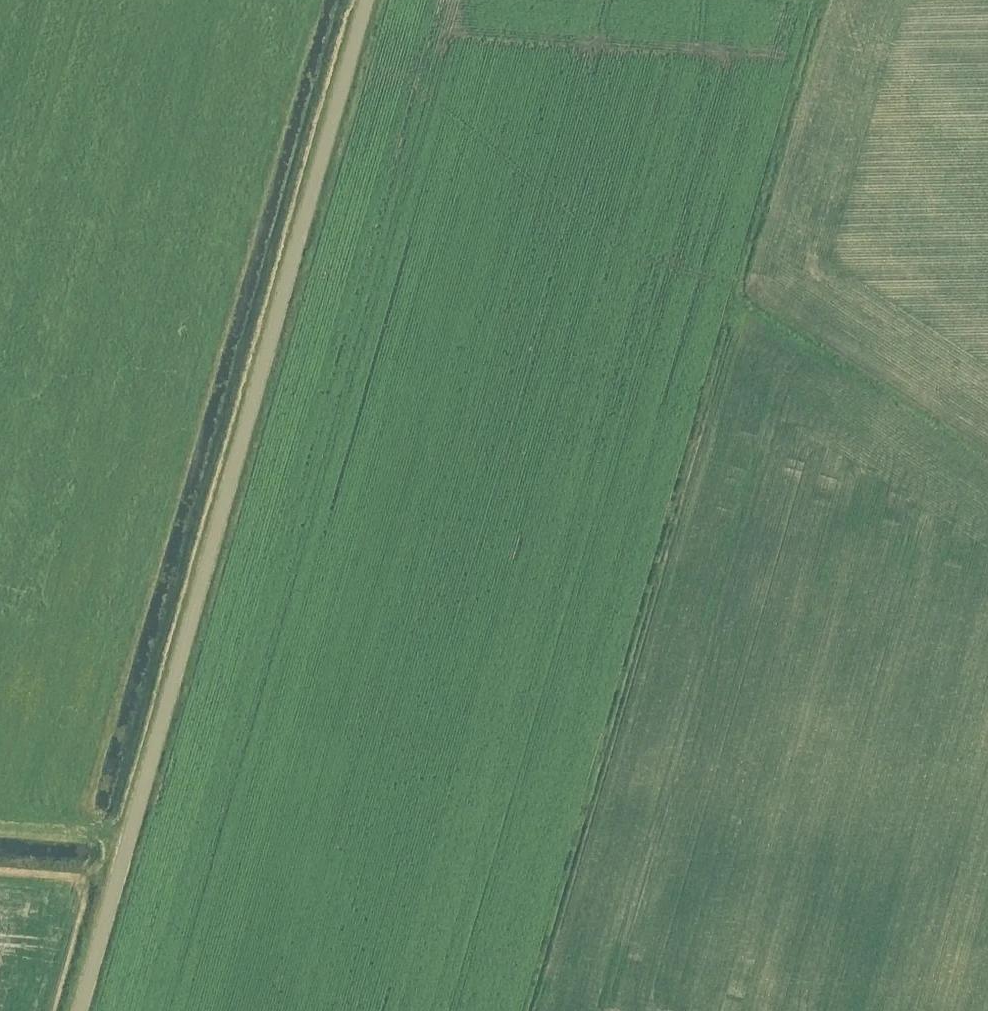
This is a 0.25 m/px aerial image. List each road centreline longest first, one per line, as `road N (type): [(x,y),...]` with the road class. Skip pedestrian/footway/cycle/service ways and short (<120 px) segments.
road 1 (unclassified): [(79,1010),(319,194),(368,0)]

